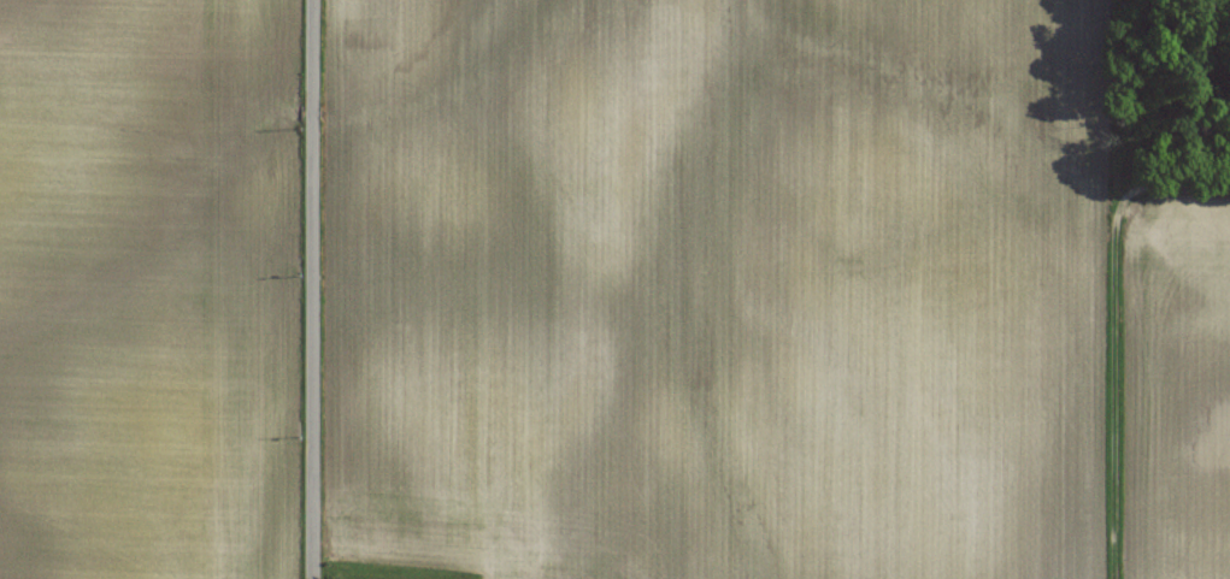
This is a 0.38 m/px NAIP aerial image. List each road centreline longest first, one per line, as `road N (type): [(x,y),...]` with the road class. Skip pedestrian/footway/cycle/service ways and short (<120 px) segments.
road 1 (residential): [(314,0),(313,578)]

